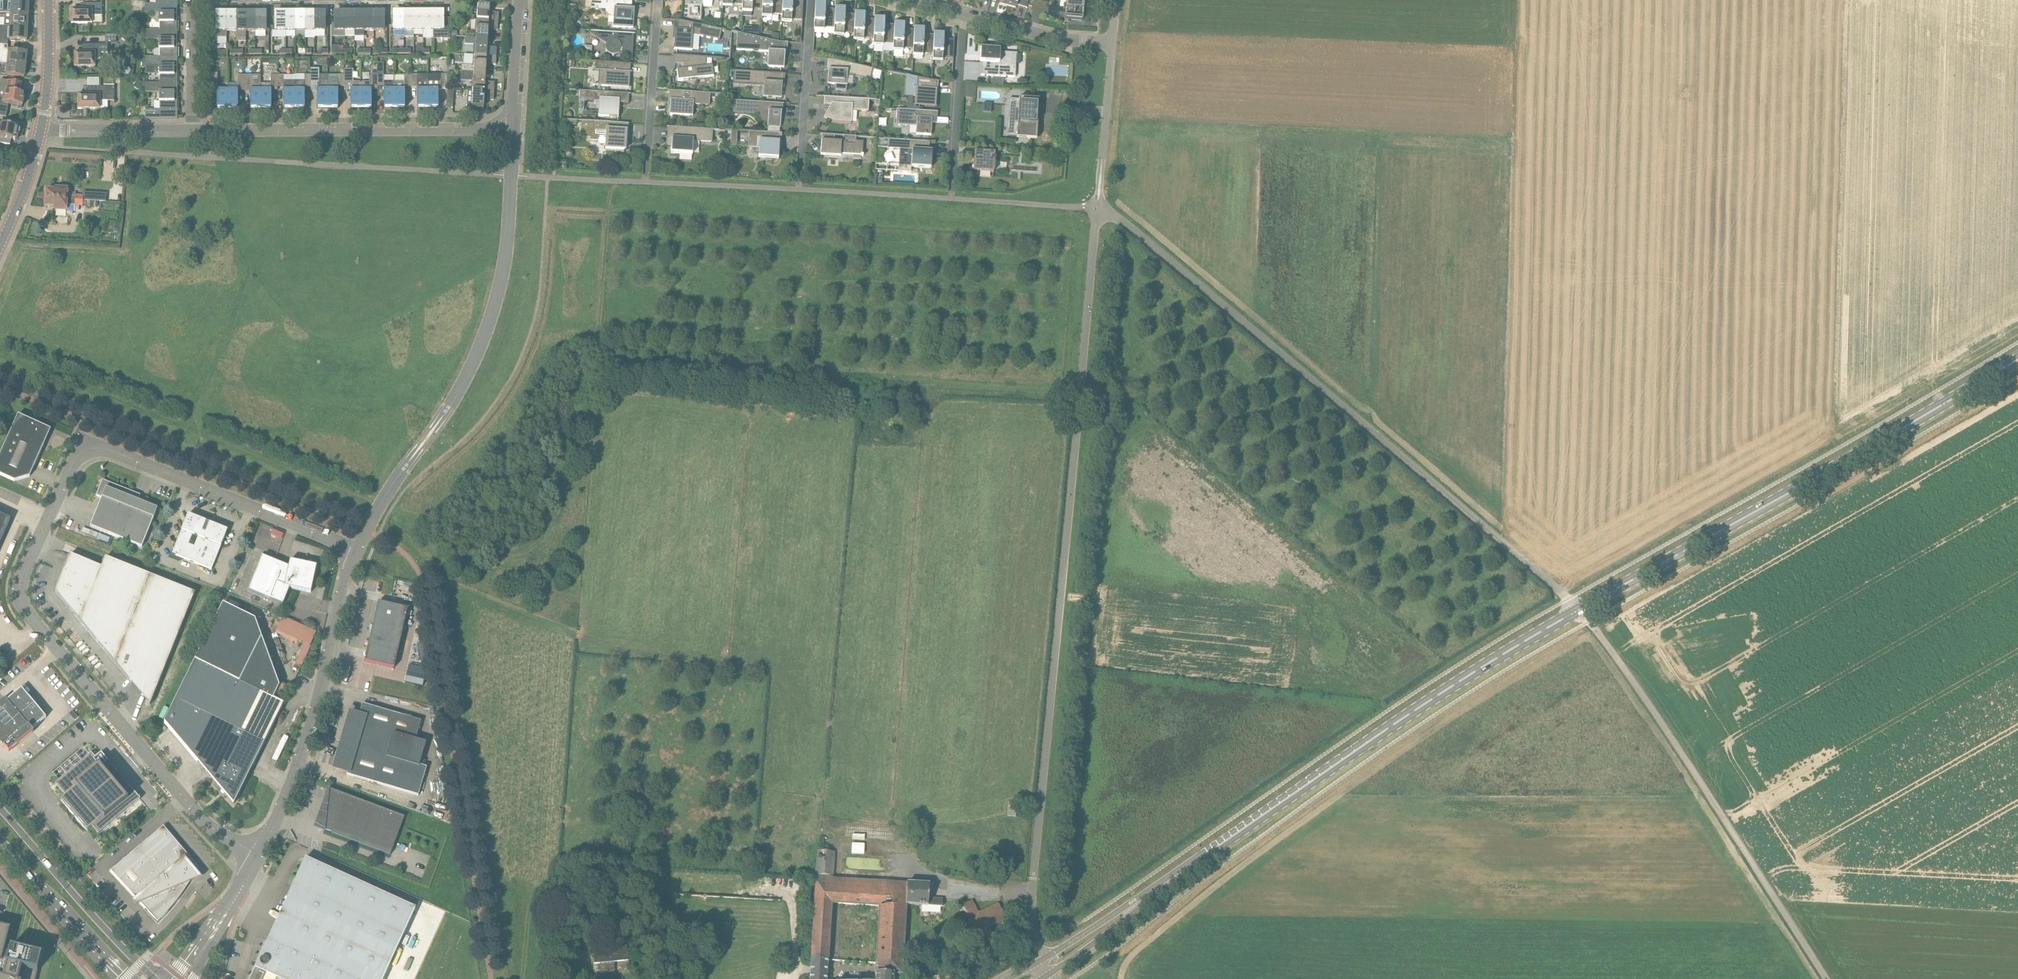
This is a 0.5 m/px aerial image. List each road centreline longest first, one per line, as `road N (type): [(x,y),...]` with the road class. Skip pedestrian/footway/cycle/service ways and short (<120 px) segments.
road 1 (unclassified): [(262,857),(212,824),(157,762),(28,609),(24,575),(92,447),(361,552)]
road 2 (unclassified): [(1040,961),(1031,895),(1098,208)]
road 3 (secondary): [(1581,609),(2017,362)]
road 4 (secondary): [(1204,857),(1581,609)]
road 5 (unclassified): [(1826,978),(1581,609)]
road 6 (residential): [(196,131),(464,133),(505,120),(513,112),(521,0)]
road 7 (unclassified): [(262,857),(313,734),(361,552)]
road 8 (secondary): [(155,978),(0,809)]
road 9 (secondary): [(1047,976),(1204,857)]
road 10 (secondary): [(1204,857),(1040,961)]
road 11 (residential): [(798,189),(810,0)]
road 12 (secondary): [(0,838),(126,978)]
road 13 (residential): [(951,198),(962,15)]
road 14 (residential): [(645,182),(657,0)]
road 15 (residential): [(41,131),(196,131)]
road 16 (residential): [(1112,43),(1058,40),(962,15)]
road 17 (tertiary): [(41,131),(49,0)]
road 18 (residential): [(196,131),(195,0)]
road 19 (tertiary): [(0,245),(41,131)]

